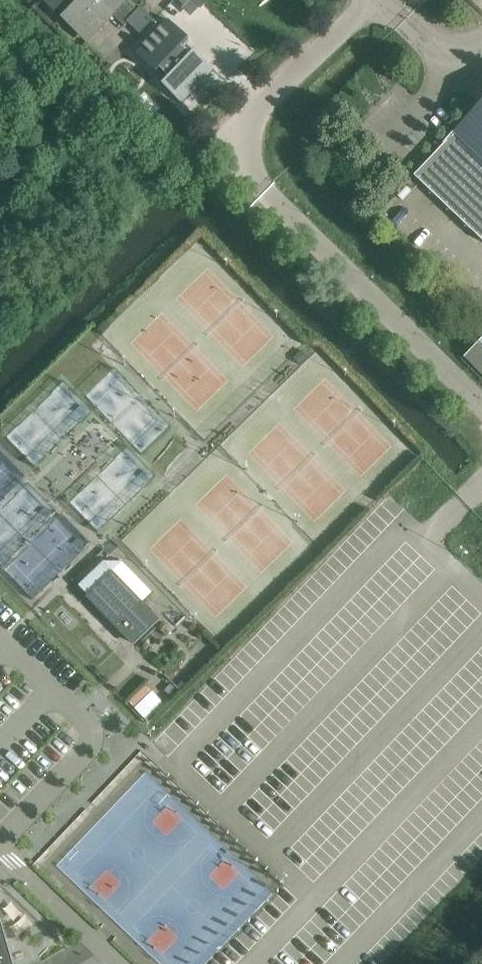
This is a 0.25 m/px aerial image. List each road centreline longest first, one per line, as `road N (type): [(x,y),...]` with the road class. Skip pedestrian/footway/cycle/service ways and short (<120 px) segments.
road 1 (unclassified): [(481,405),(257,182),(245,157),(245,132),(257,109),(370,0)]
road 2 (unclassified): [(90,963),(0,873)]

